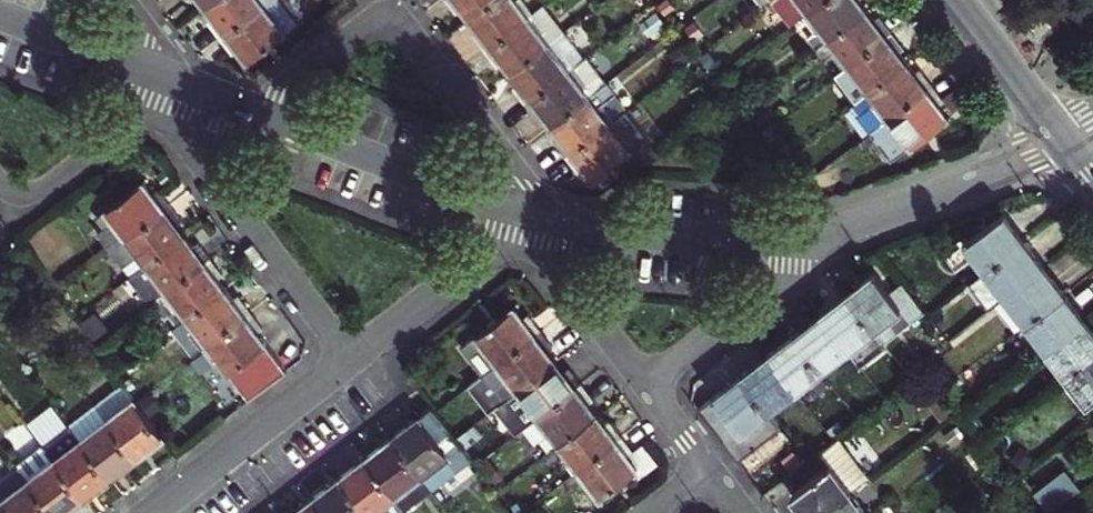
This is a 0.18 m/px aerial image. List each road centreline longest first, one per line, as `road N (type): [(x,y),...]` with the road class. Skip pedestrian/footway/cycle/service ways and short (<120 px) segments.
road 1 (residential): [(252,114),(375,24),(400,22),(516,185),(525,212)]
road 2 (residential): [(167,110),(350,359)]
road 3 (residential): [(252,114),(525,212)]
road 4 (residential): [(525,212),(684,237),(806,235)]
road 5 (residential): [(806,235),(928,200),(1060,138)]
road 6 (residential): [(153,512),(350,359)]
road 7 (residential): [(642,384),(794,270),(806,235)]
road 8 (residential): [(350,359),(525,232)]
road 9 (residential): [(0,184),(13,192),(46,188),(167,110)]
road 10 (residential): [(525,232),(642,384)]
road 11 (tertiary): [(954,0),(1060,138)]
road 12 (residential): [(0,17),(159,78)]

